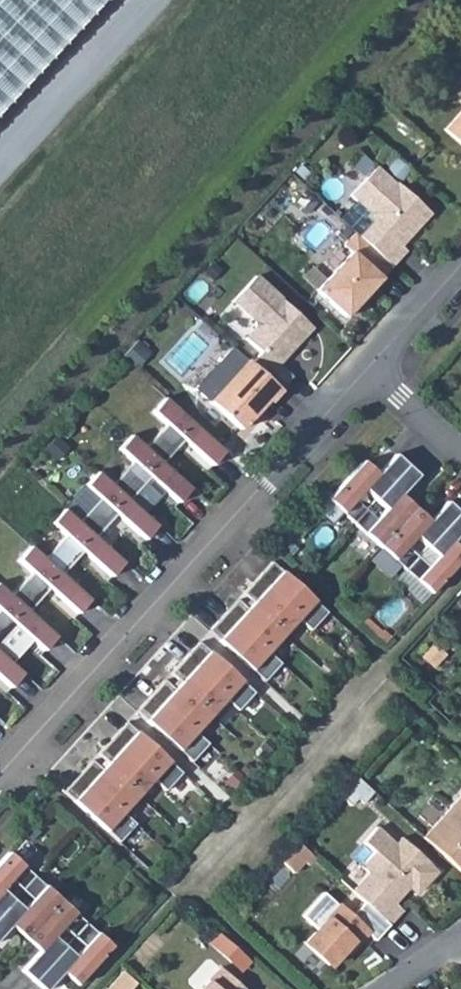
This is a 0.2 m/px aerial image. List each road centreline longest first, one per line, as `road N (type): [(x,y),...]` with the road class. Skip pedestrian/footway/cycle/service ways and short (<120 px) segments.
road 1 (track): [(425,0),(0,467)]
road 2 (residential): [(372,369),(264,480),(0,782)]
road 3 (residential): [(460,270),(372,369)]
road 4 (residential): [(372,369),(460,450)]

